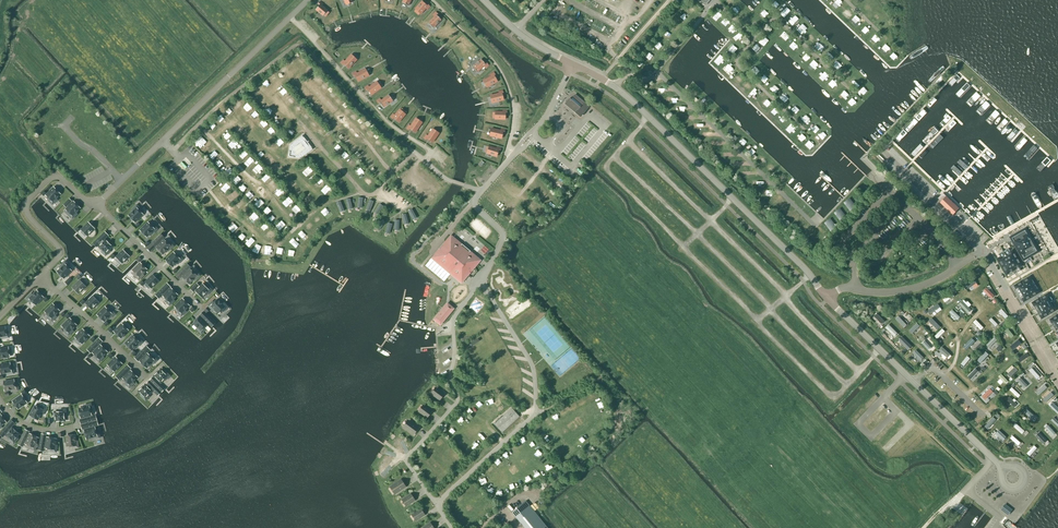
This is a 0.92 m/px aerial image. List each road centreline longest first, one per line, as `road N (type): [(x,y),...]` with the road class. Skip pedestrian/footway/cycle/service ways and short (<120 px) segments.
road 1 (residential): [(308,0),(96,205),(56,181),(27,203),(62,254),(0,320)]
road 2 (unclassified): [(573,63),(647,116),(827,300)]
road 3 (unclassified): [(966,490),(994,460),(827,300)]
road 4 (unclassified): [(471,204),(546,116),(573,63)]
road 5 (unclassified): [(827,300),(842,289),(906,290),(938,280),(983,252)]

